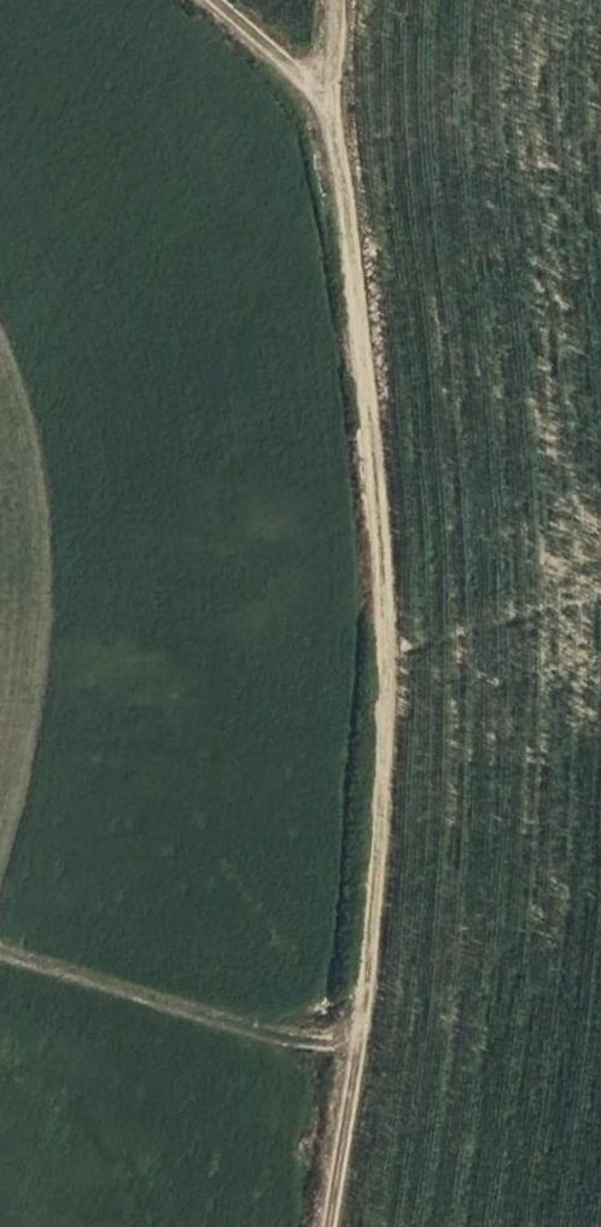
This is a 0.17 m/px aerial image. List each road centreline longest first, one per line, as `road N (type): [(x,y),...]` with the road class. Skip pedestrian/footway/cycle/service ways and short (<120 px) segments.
road 1 (track): [(328,96),(389,635),(381,843),(332,1226)]
road 2 (track): [(359,1042),(272,1036),(0,952)]
road 3 (track): [(219,0),(328,96)]

